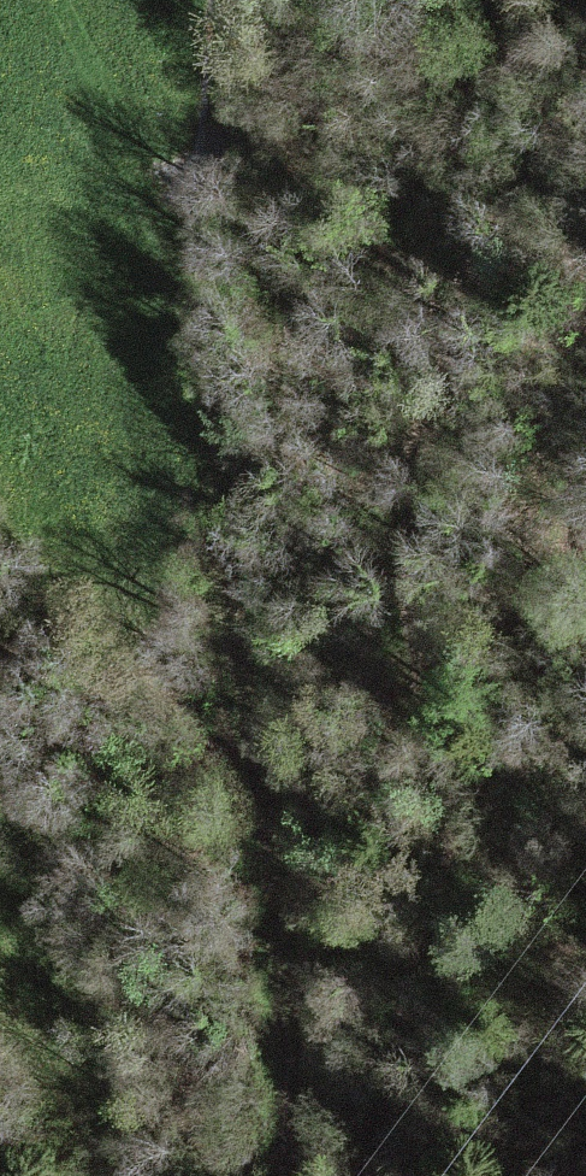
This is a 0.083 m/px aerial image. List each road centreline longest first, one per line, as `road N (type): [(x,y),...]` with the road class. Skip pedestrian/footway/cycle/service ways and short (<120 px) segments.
road 1 (track): [(218,0),(205,205),(205,386),(221,591),(255,732),(289,977),(293,1072),(280,1175)]
road 2 (track): [(585,77),(469,271),(410,440),(410,519),(396,602),(427,742),(459,807),(368,1175)]

